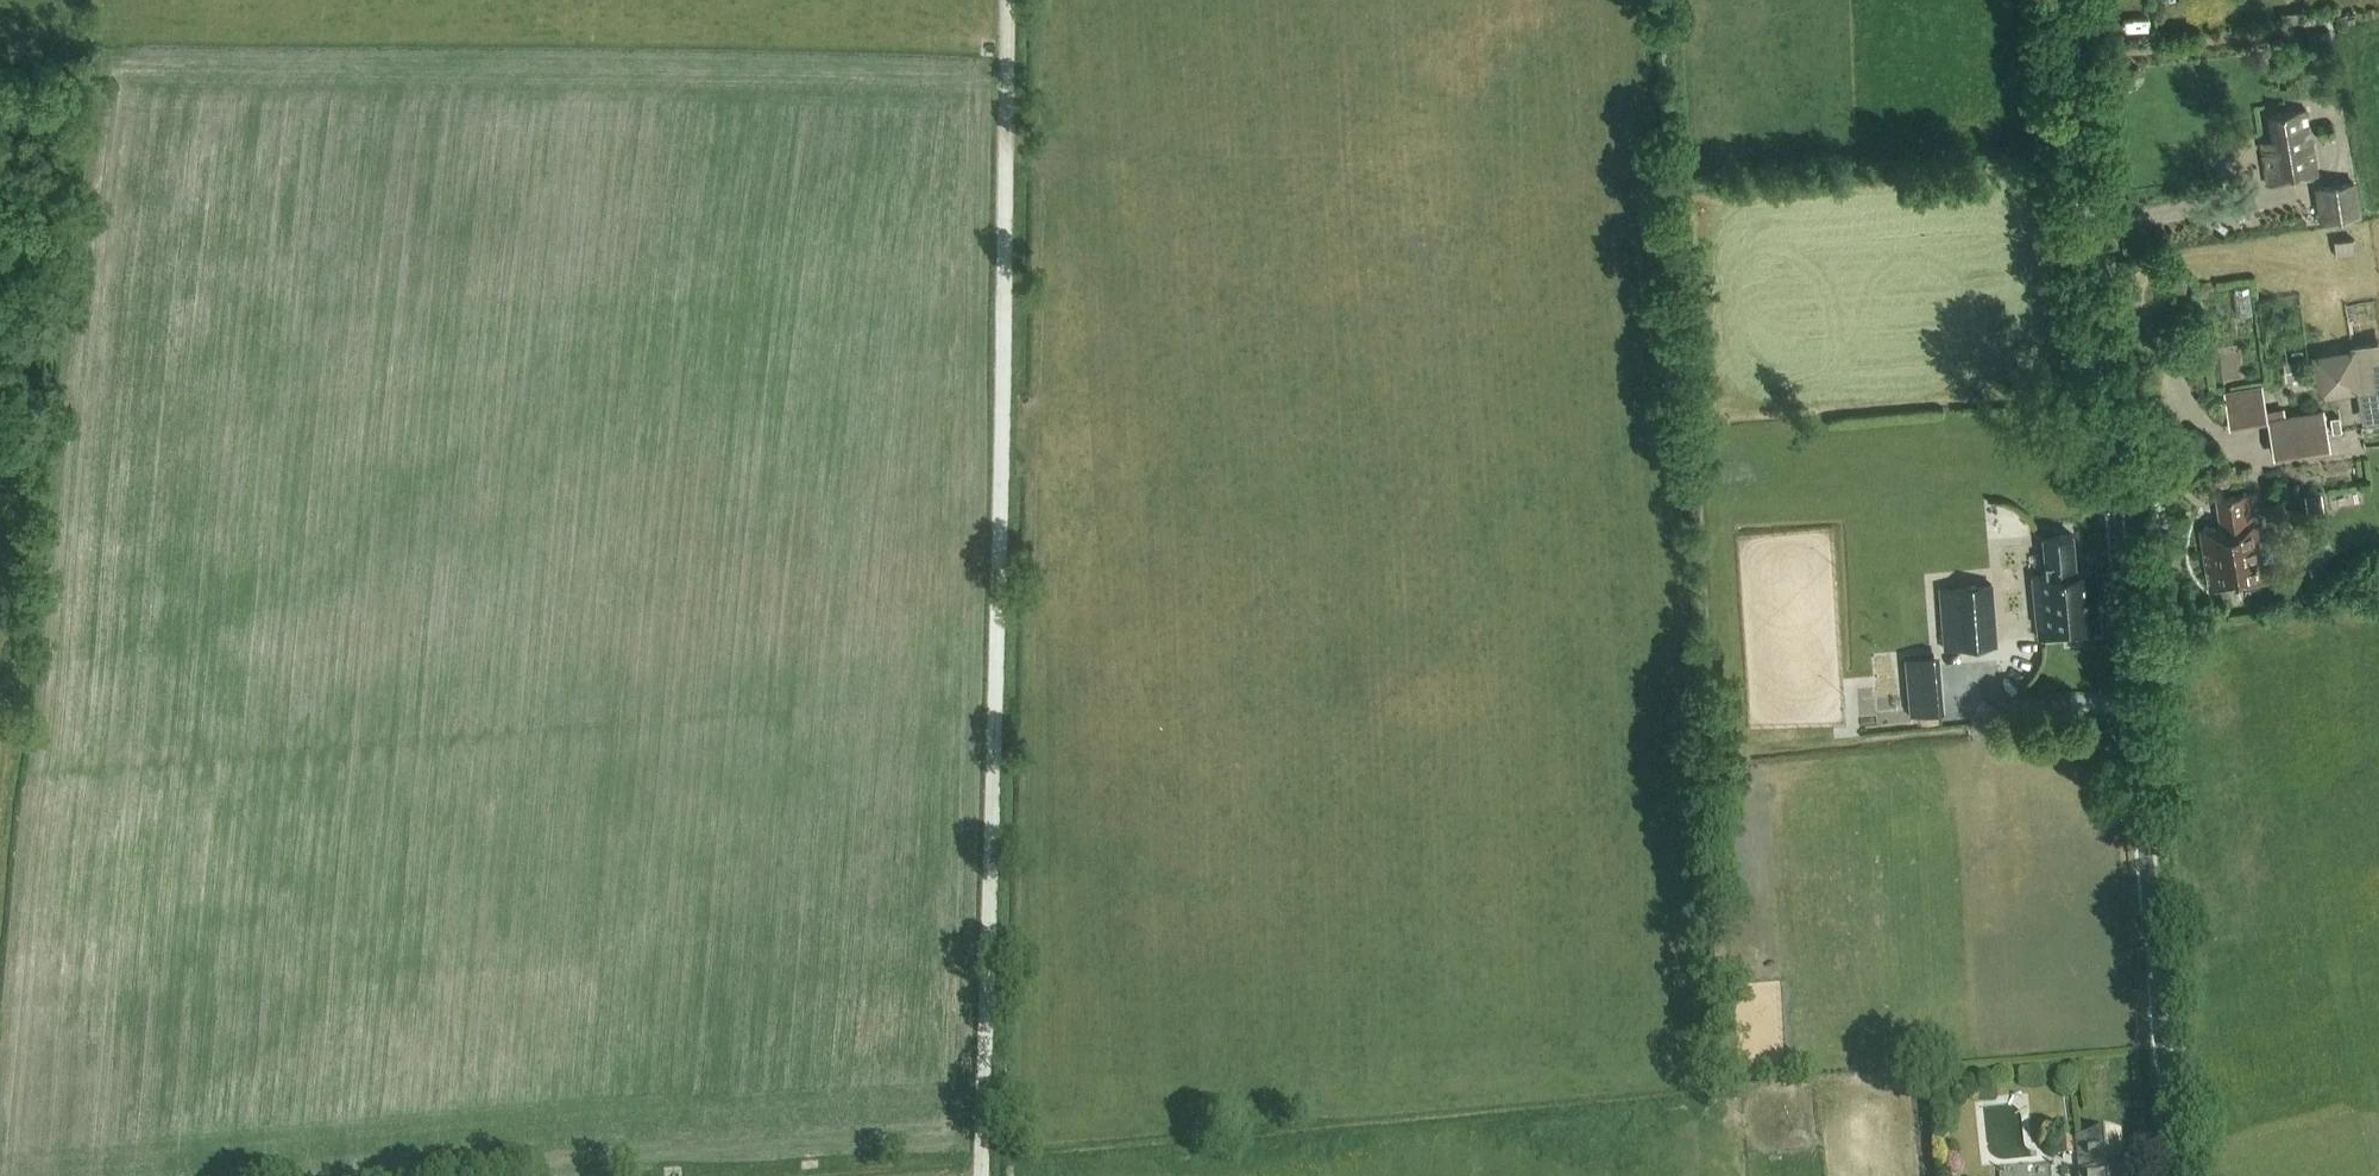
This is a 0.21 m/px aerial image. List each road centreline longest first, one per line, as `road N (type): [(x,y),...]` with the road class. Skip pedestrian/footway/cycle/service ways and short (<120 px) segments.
road 1 (unclassified): [(2174,1175),(2065,0)]
road 2 (track): [(1003,0),(982,1175)]

